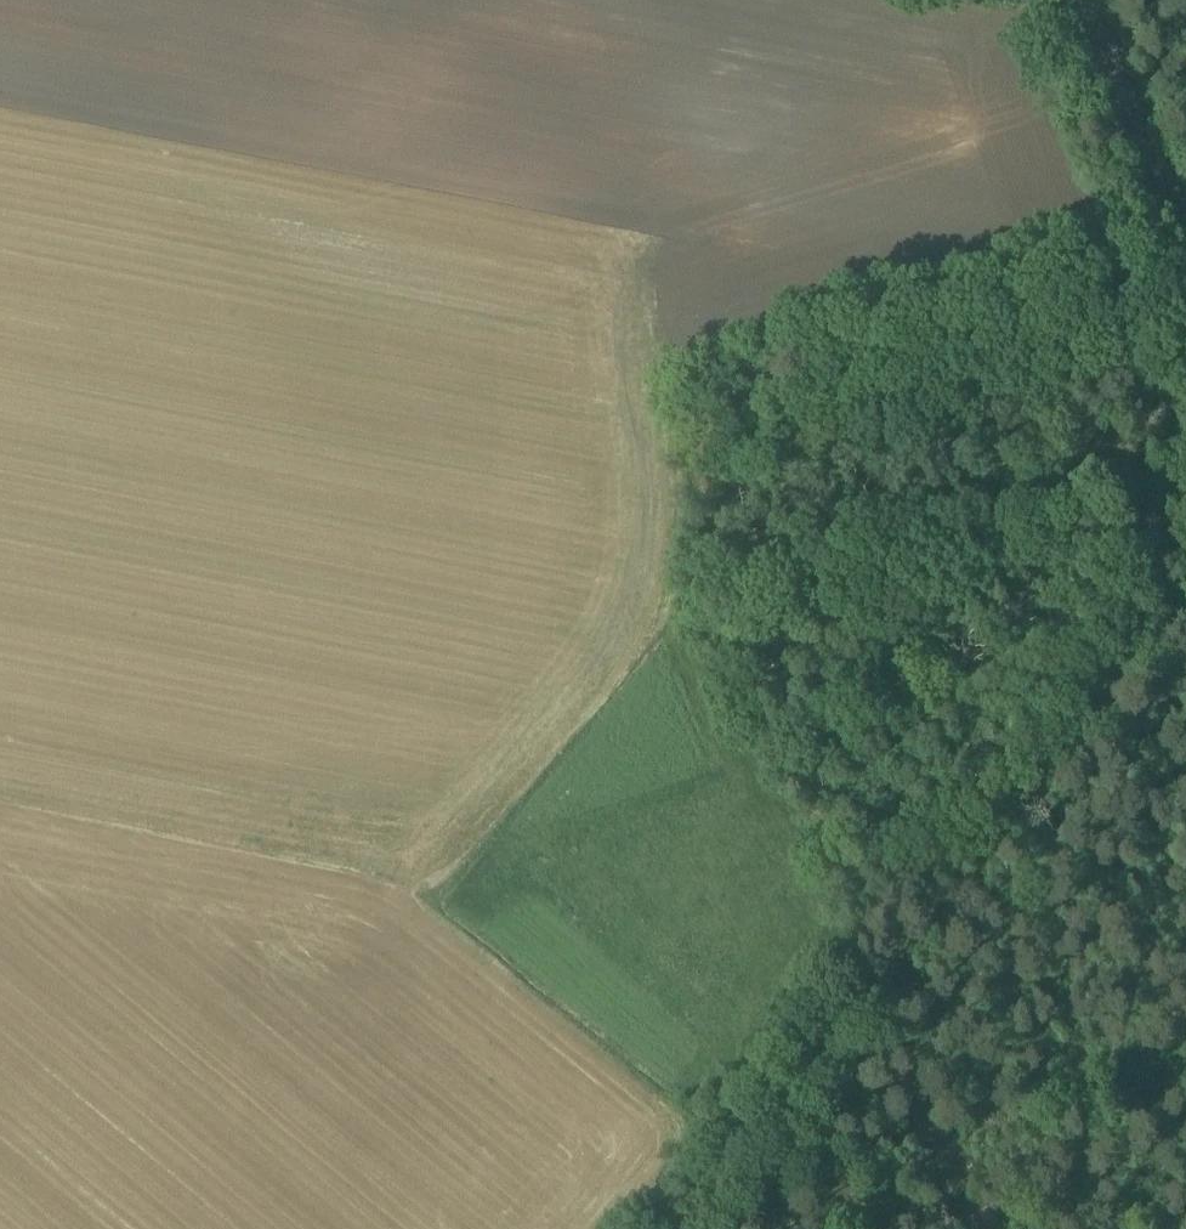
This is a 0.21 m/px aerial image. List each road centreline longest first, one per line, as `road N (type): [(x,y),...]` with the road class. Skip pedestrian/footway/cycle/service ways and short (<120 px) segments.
road 1 (track): [(1185,527),(1126,549),(785,740)]
road 2 (unclassified): [(1080,0),(1185,231)]

